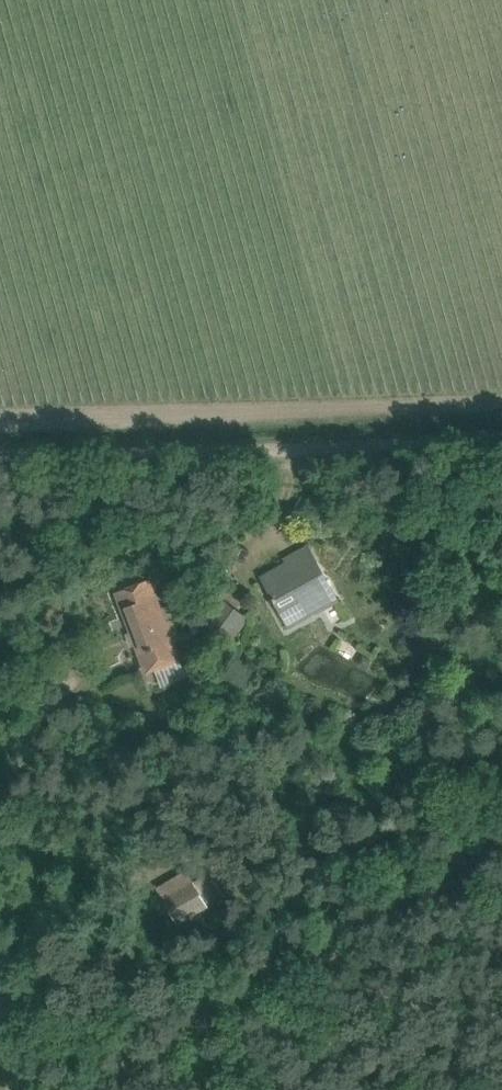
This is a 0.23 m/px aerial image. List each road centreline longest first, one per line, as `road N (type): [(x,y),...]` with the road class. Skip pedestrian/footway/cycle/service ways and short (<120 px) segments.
road 1 (track): [(0,474),(277,455),(501,424)]
road 2 (unclassified): [(82,1089),(501,828)]

